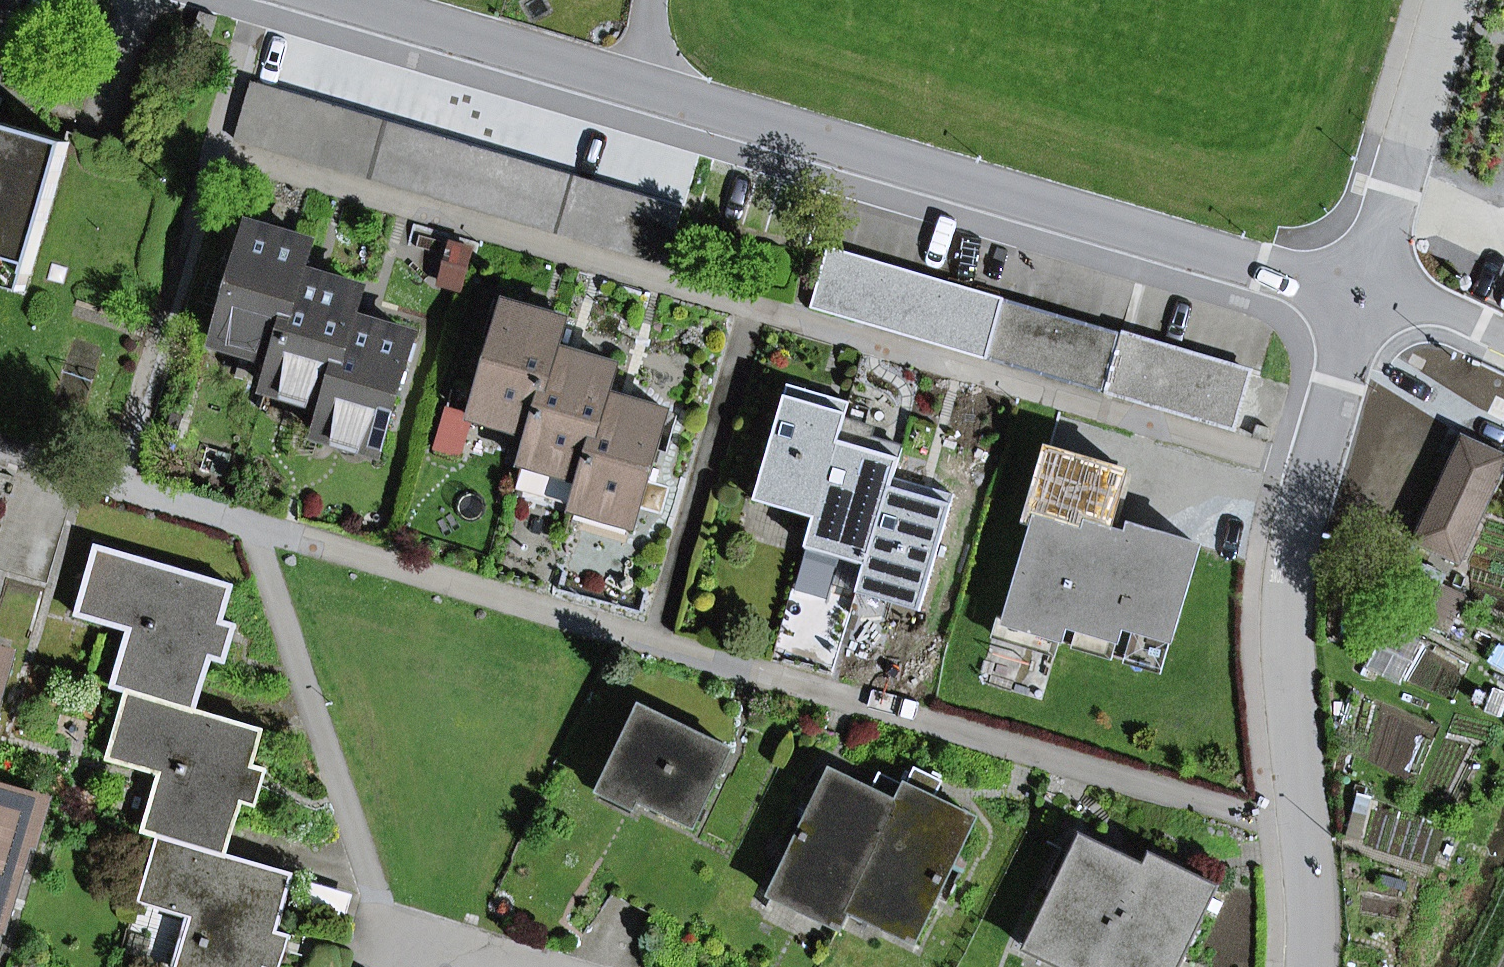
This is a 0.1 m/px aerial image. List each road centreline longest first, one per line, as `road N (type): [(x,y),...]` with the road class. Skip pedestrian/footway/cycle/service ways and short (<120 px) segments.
road 1 (residential): [(1303,831),(0,447)]
road 2 (residential): [(327,0),(1364,297)]
road 3 (residential): [(1364,297),(1305,471),(1295,529),(1288,670),(1303,831)]
road 4 (residential): [(1447,0),(1364,297)]
road 5 (residential): [(1364,297),(1426,307),(1503,336)]
road 6 (residential): [(1303,831),(1310,966)]

